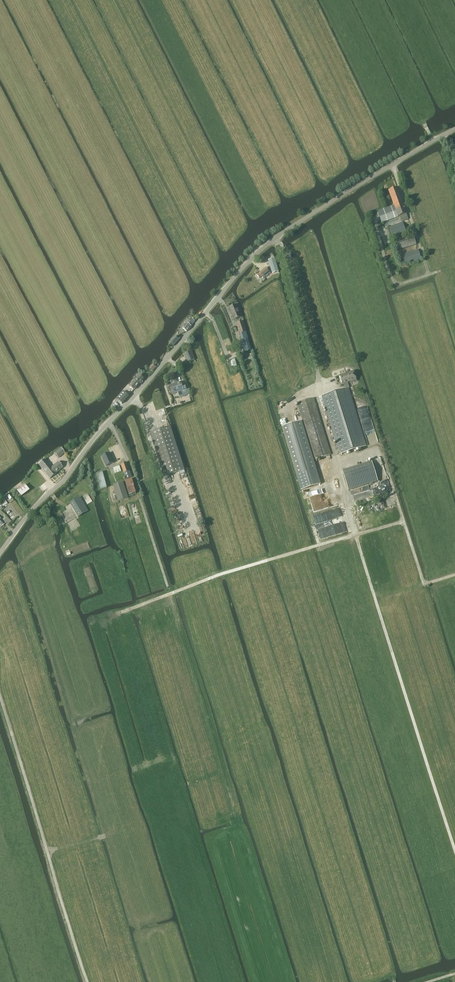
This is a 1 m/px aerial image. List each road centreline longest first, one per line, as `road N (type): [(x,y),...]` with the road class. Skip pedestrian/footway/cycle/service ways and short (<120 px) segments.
road 1 (unclassified): [(0,552),(251,258),(454,131)]
road 2 (track): [(454,850),(336,464)]
road 3 (track): [(239,821),(128,461)]
road 4 (track): [(87,981),(0,697)]

